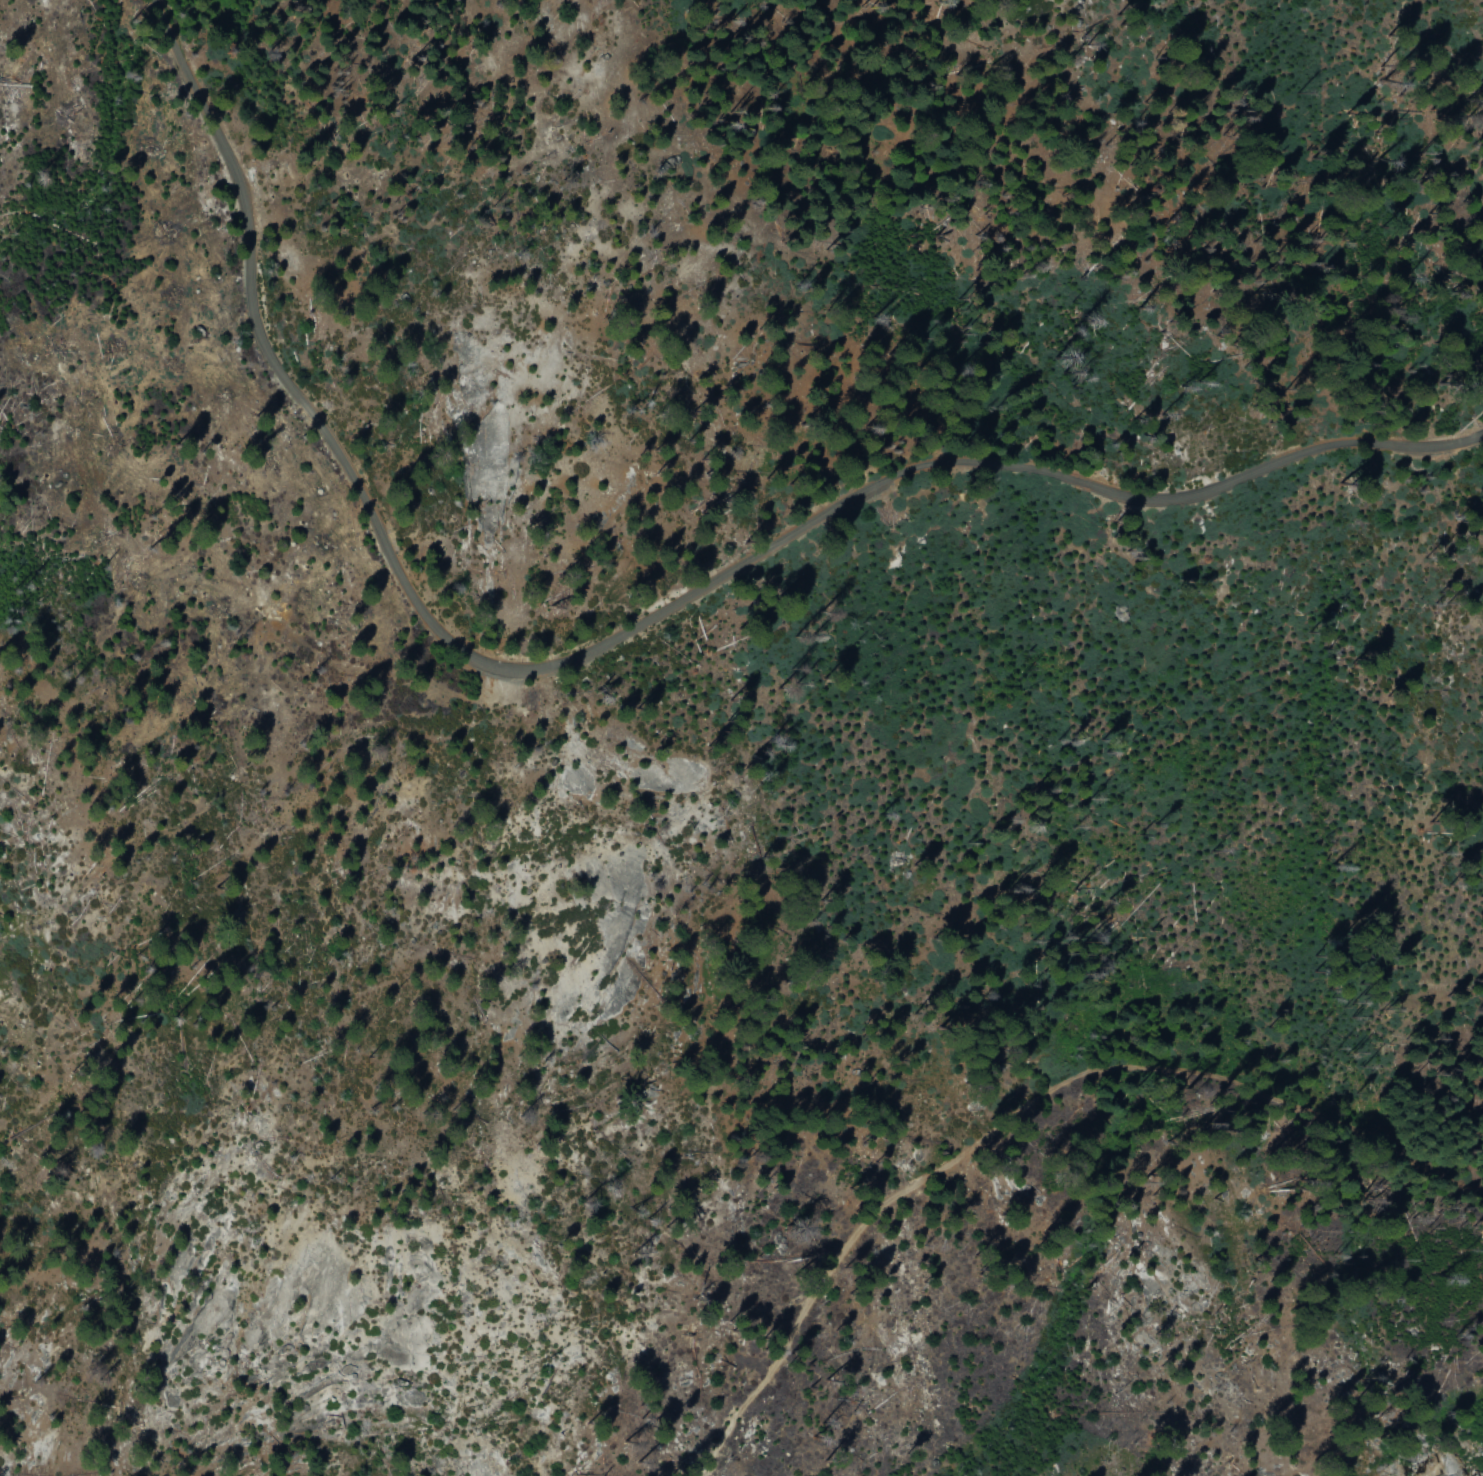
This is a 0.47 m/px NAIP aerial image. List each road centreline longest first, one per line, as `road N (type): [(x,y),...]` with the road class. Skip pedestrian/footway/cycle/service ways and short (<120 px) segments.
road 1 (track): [(1482,434),(1424,449),(1321,444),(1204,493),(1139,501),(1026,469),(928,465),(898,472),(578,658),(502,669),(476,663),(428,622),(346,462),(254,334),(237,179),(144,0)]

